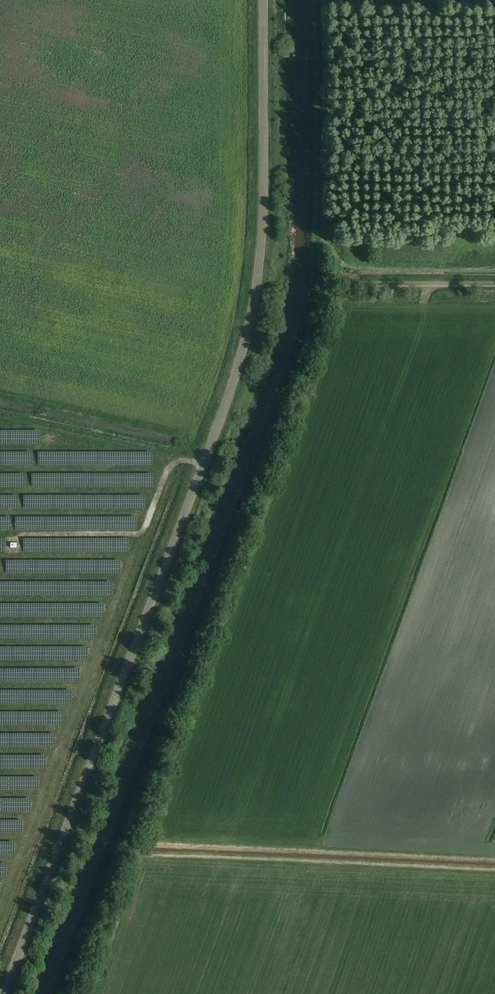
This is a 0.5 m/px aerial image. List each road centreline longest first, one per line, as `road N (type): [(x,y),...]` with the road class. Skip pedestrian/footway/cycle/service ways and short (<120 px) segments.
road 1 (tertiary): [(4,993),(249,328),(262,213),(263,0)]
road 2 (track): [(54,993),(315,282)]
road 3 (track): [(318,0),(315,282)]
road 4 (track): [(494,283),(315,282)]

